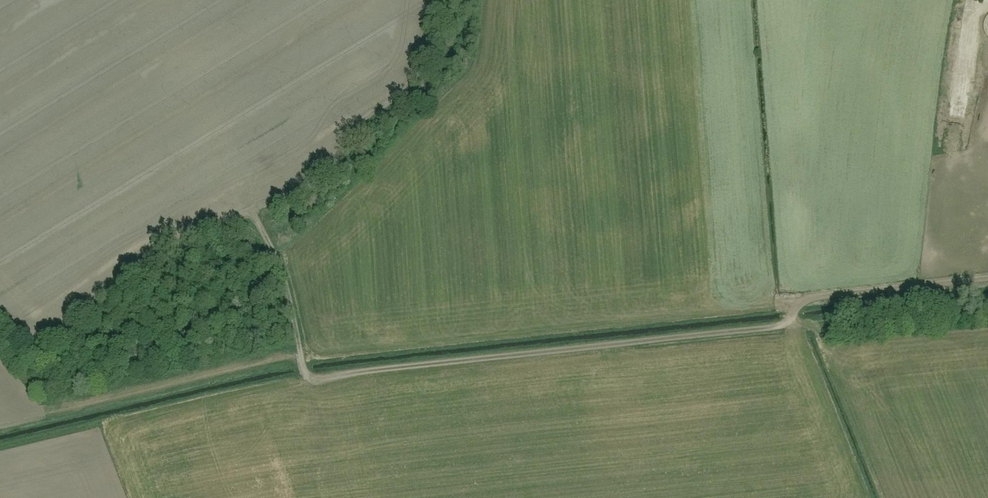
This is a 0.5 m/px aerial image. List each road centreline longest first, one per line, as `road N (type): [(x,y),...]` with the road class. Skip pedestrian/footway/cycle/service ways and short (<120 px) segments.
road 1 (track): [(256,215),(282,272),(339,497)]

